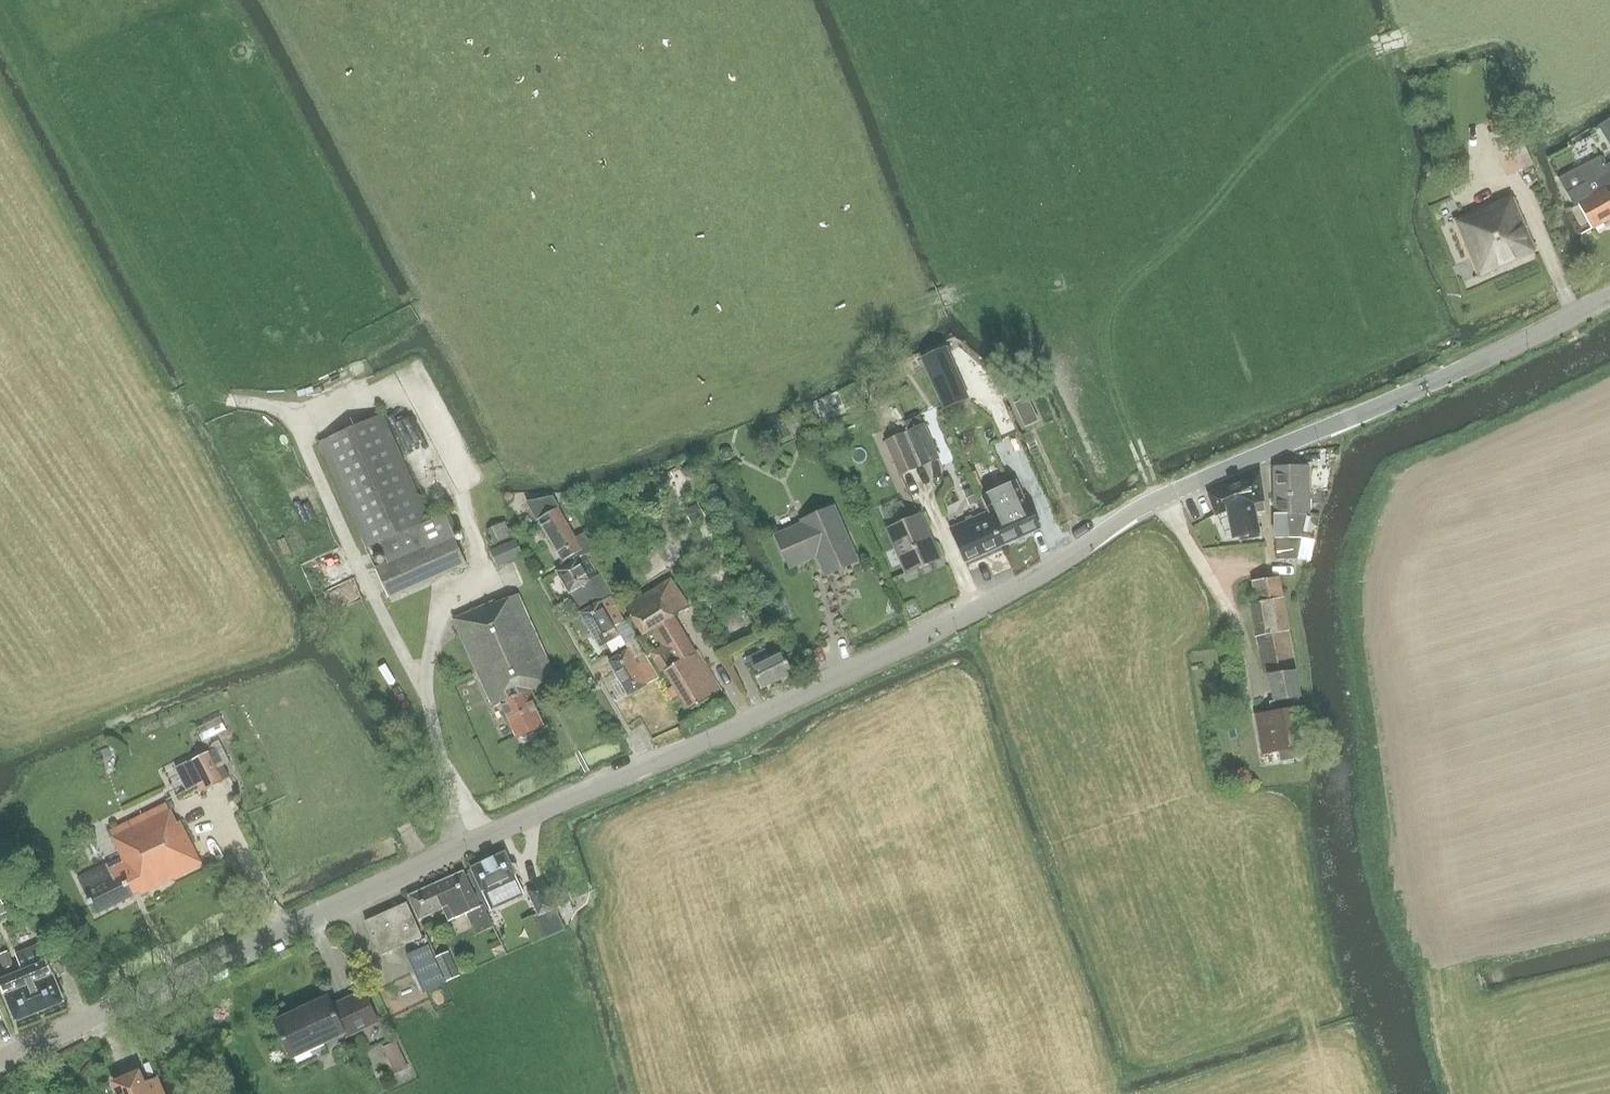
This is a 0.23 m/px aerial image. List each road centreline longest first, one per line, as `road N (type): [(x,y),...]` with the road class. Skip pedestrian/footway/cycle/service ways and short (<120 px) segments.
road 1 (tertiary): [(0,1061),(822,686),(1037,575),(1161,497),(1440,379),(1609,296)]

